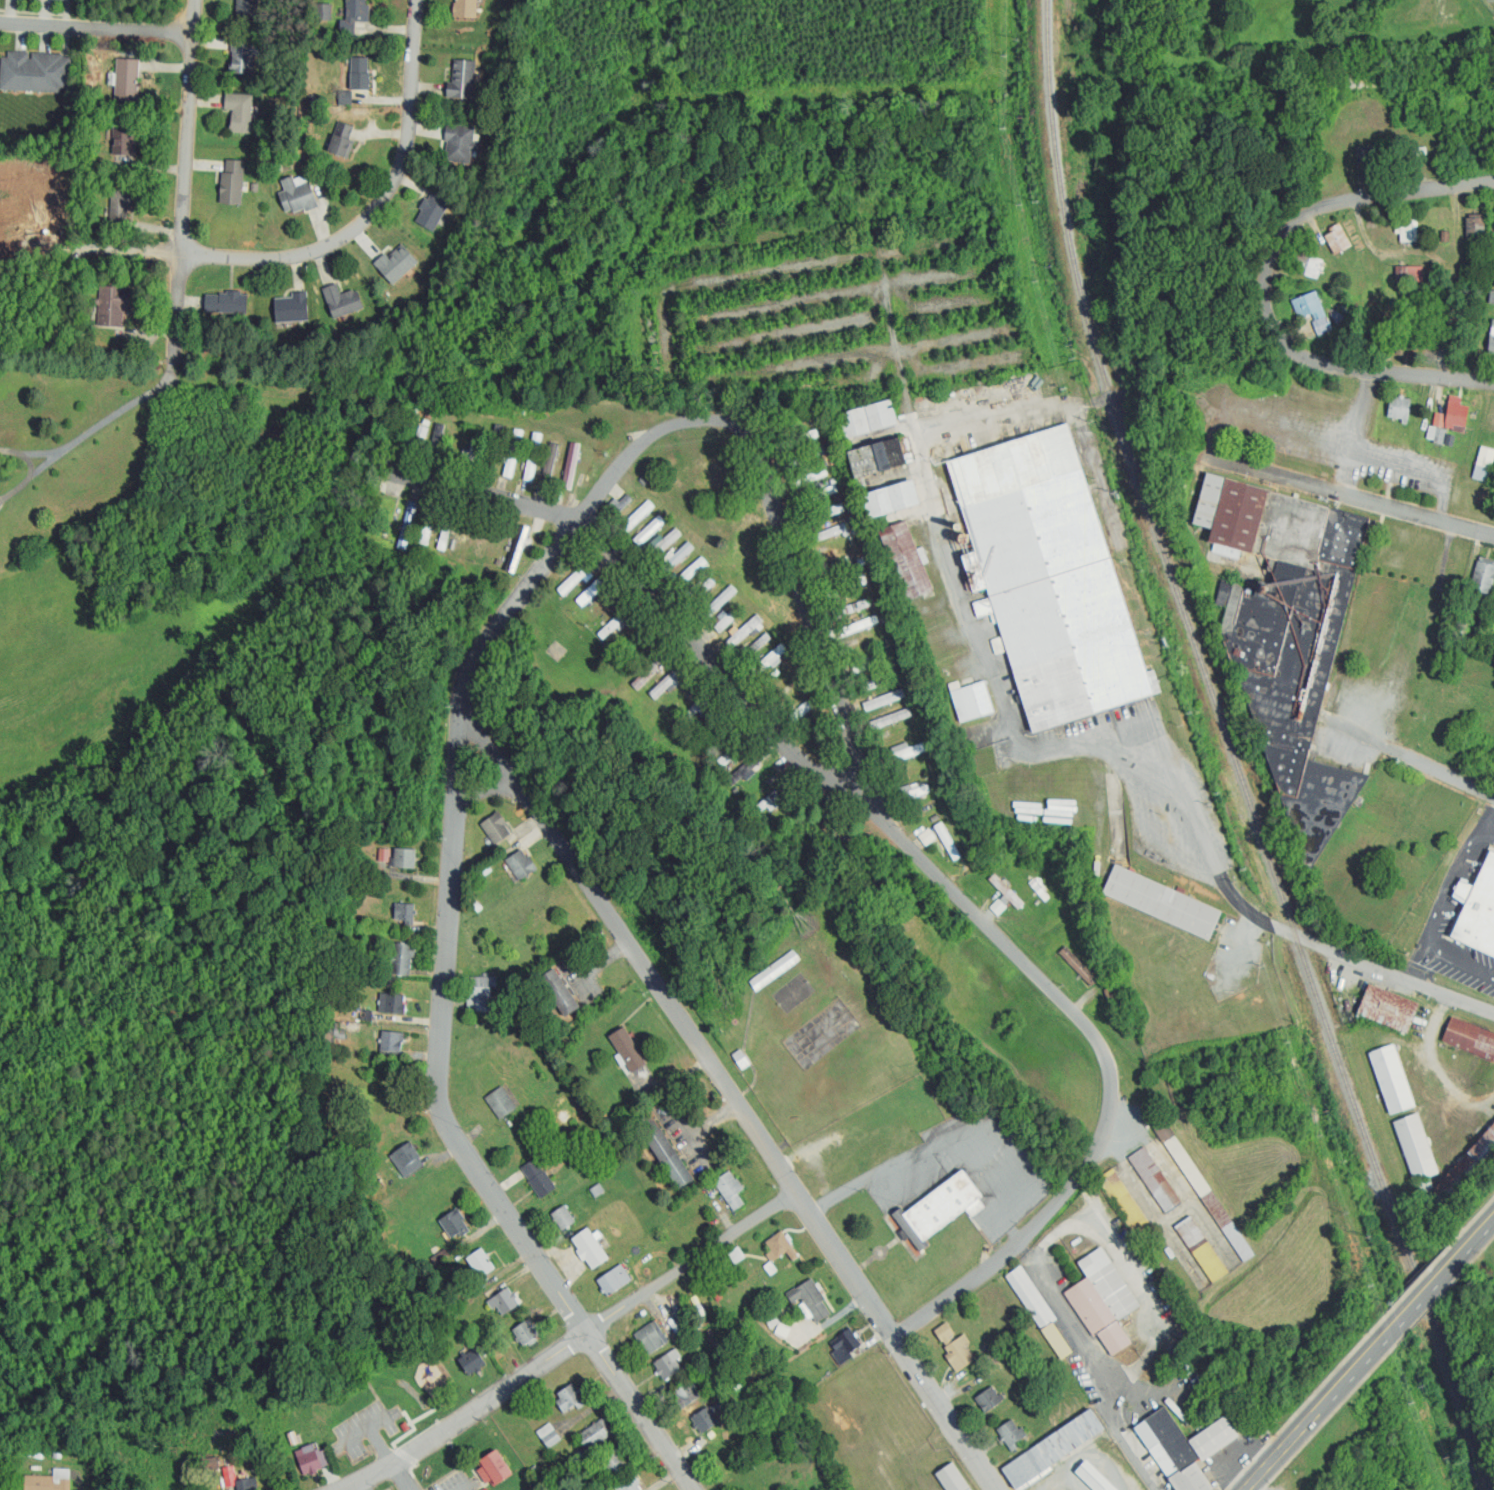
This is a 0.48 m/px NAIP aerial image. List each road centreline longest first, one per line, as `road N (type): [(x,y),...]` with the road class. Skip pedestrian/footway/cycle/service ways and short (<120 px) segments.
road 1 (residential): [(400,473),(577,517),(804,765),(869,807),(1085,1024),(1108,1064),(1107,1122),(1083,1173),(1013,1247),(894,1339)]
road 2 (residential): [(694,1489),(454,1141),(437,1084),(466,679),(577,517)]
road 3 (residential): [(577,517),(641,444),(669,427),(702,418),(741,423),(752,433),(853,731),(869,807)]
road 4 (residential): [(795,1190),(512,777),(462,717)]
road 5 (residential): [(1493,382),(1308,359),(1279,334),(1267,279),(1276,247),(1298,220),(1325,206),(1493,181)]
road 6 (residential): [(339,1489),(392,1466),(795,1190)]
road 7 (residential): [(182,256),(291,258),(367,220),(405,153),(417,0)]
road 8 (residential): [(196,0),(173,368)]
road 9 (residential): [(995,1489),(795,1190)]
road 10 (residential): [(1493,536),(1218,459)]
road 11 (residential): [(1493,1015),(1249,920)]
road 12 (primary): [(1244,1489),(1380,1341)]
road 13 (residential): [(194,34),(0,23)]
road 14 (residential): [(1493,797),(1340,726)]
road 15 (primary): [(1380,1341),(1471,1241)]

